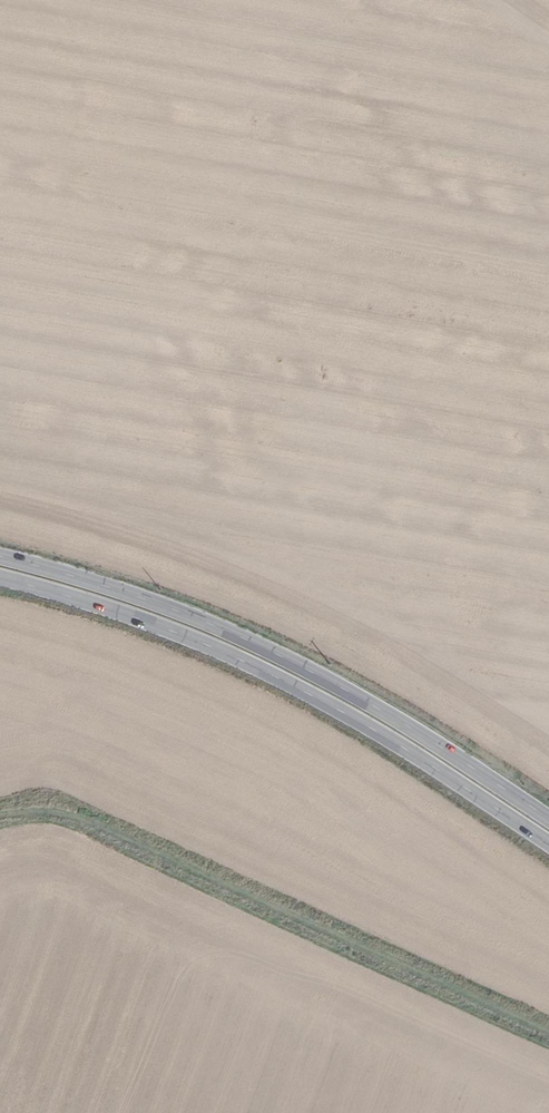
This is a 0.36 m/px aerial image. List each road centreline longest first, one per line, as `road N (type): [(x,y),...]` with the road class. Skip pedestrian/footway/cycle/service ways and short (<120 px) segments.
road 1 (primary): [(0,578),(261,667),(361,722),(548,845)]
road 2 (primary): [(548,821),(371,705),(266,651),(128,595),(0,558)]
road 3 (track): [(0,814),(62,814),(548,1035)]

